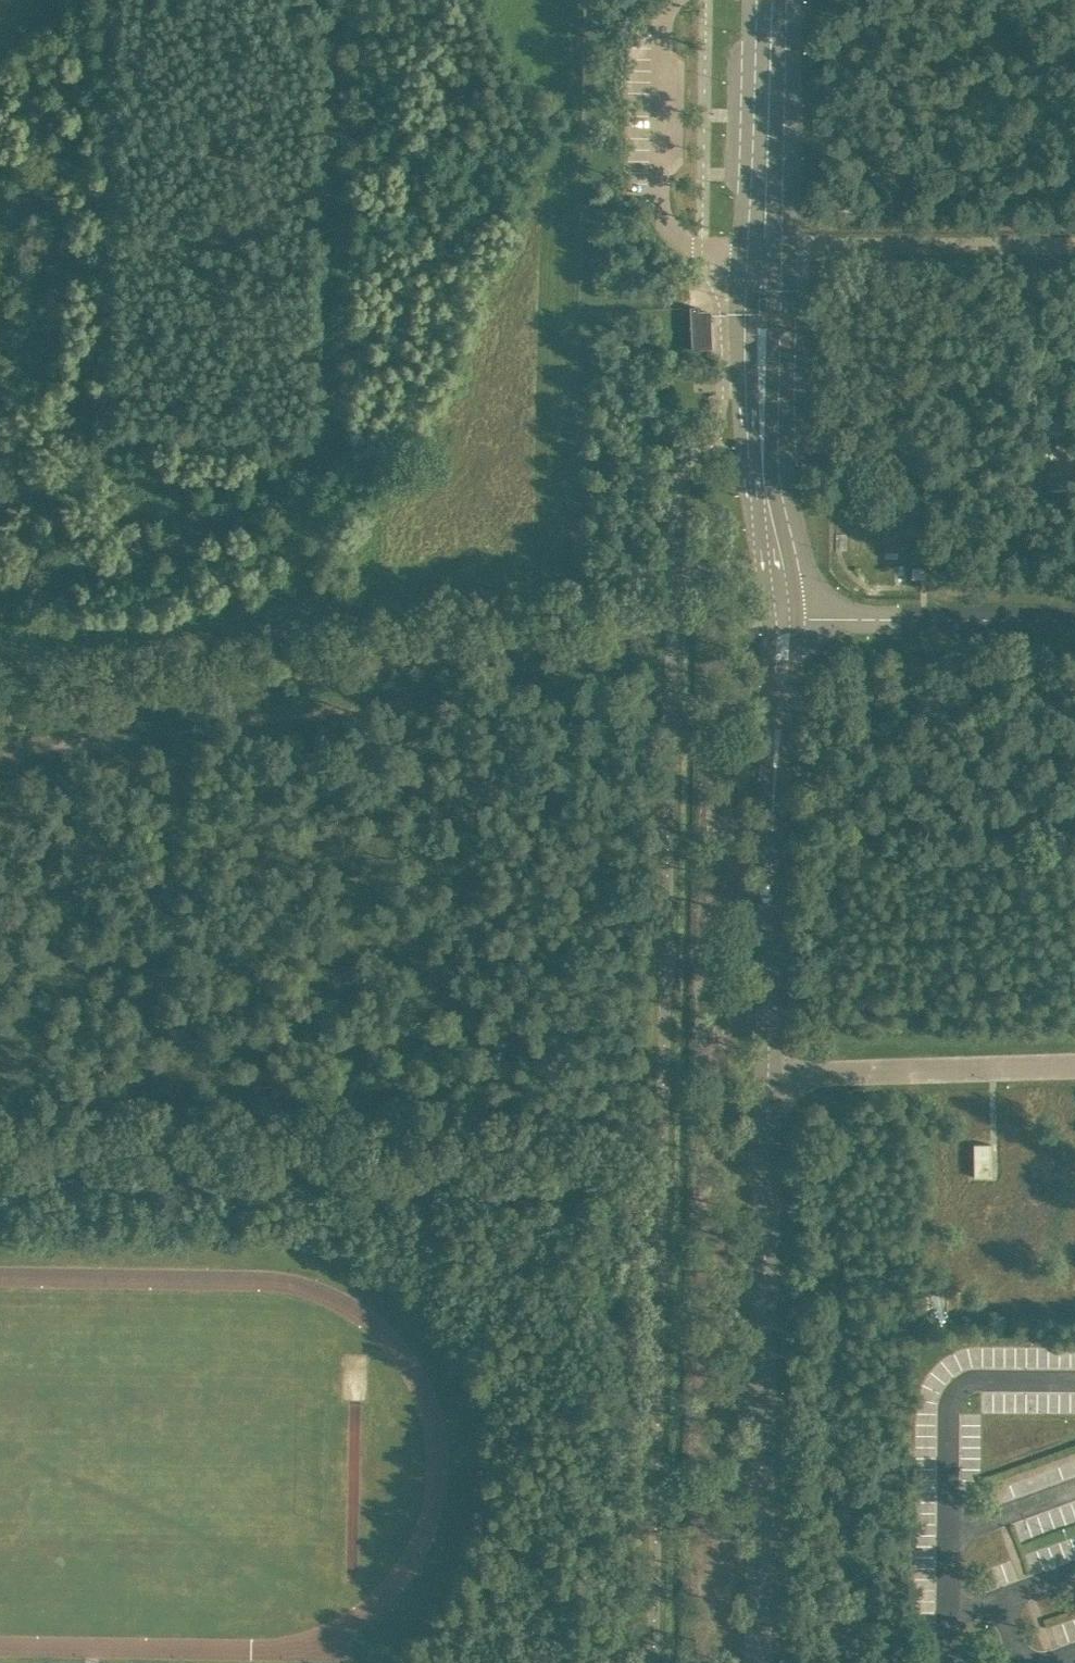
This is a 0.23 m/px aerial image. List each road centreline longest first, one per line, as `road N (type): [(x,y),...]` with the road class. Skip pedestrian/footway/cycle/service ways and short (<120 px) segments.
road 1 (unclassified): [(758,1662),(778,618)]
road 2 (unclassified): [(778,618),(762,480),(771,0)]
road 3 (unclassified): [(1074,620),(778,618)]

